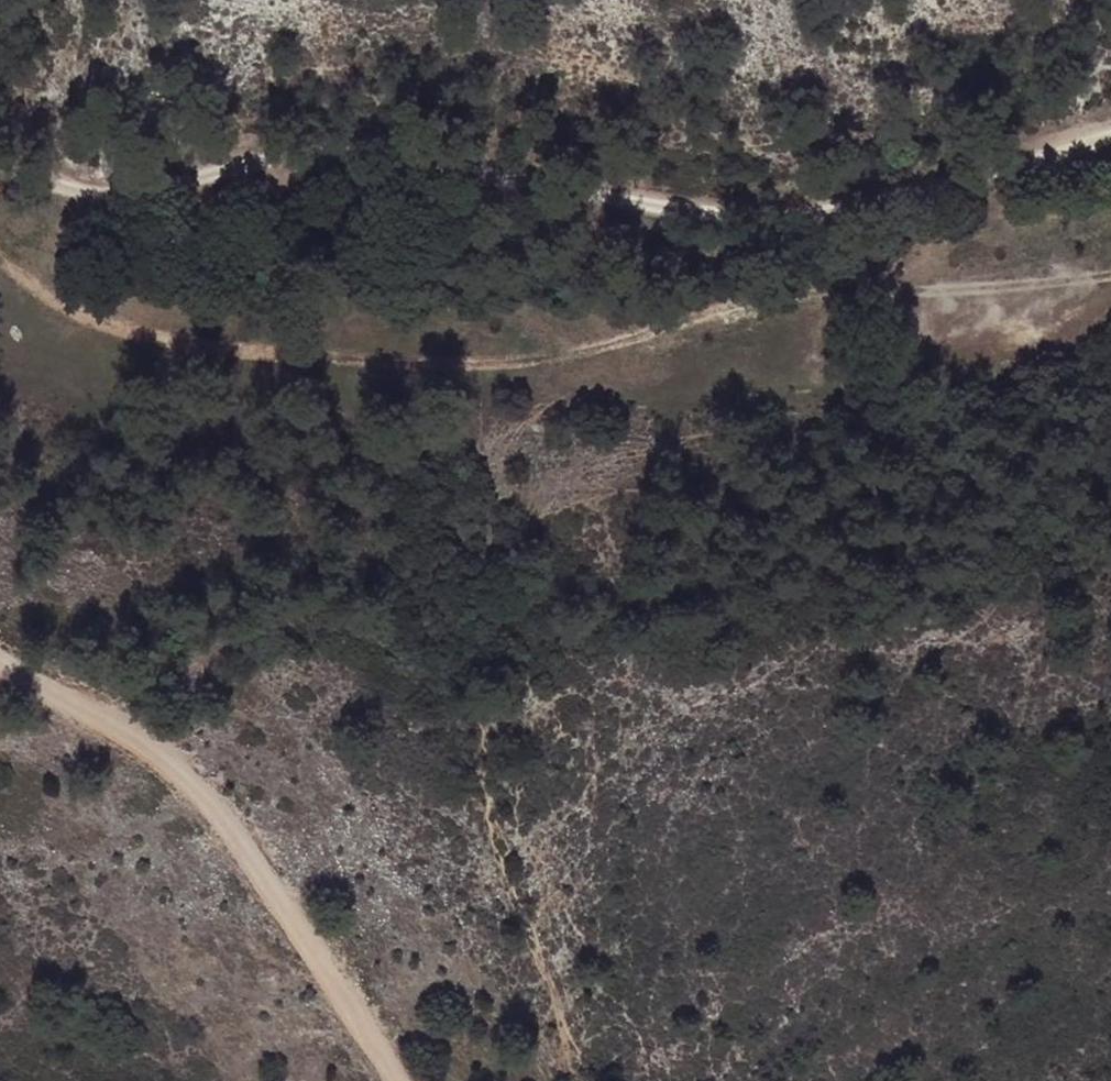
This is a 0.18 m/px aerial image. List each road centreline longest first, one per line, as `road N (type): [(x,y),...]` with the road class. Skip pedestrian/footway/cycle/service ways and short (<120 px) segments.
road 1 (track): [(0,163),(96,174),(297,151),(479,170),(787,223),(860,186),(990,181),(1110,132)]
road 2 (track): [(393,1080),(260,868),(176,763),(0,661)]

